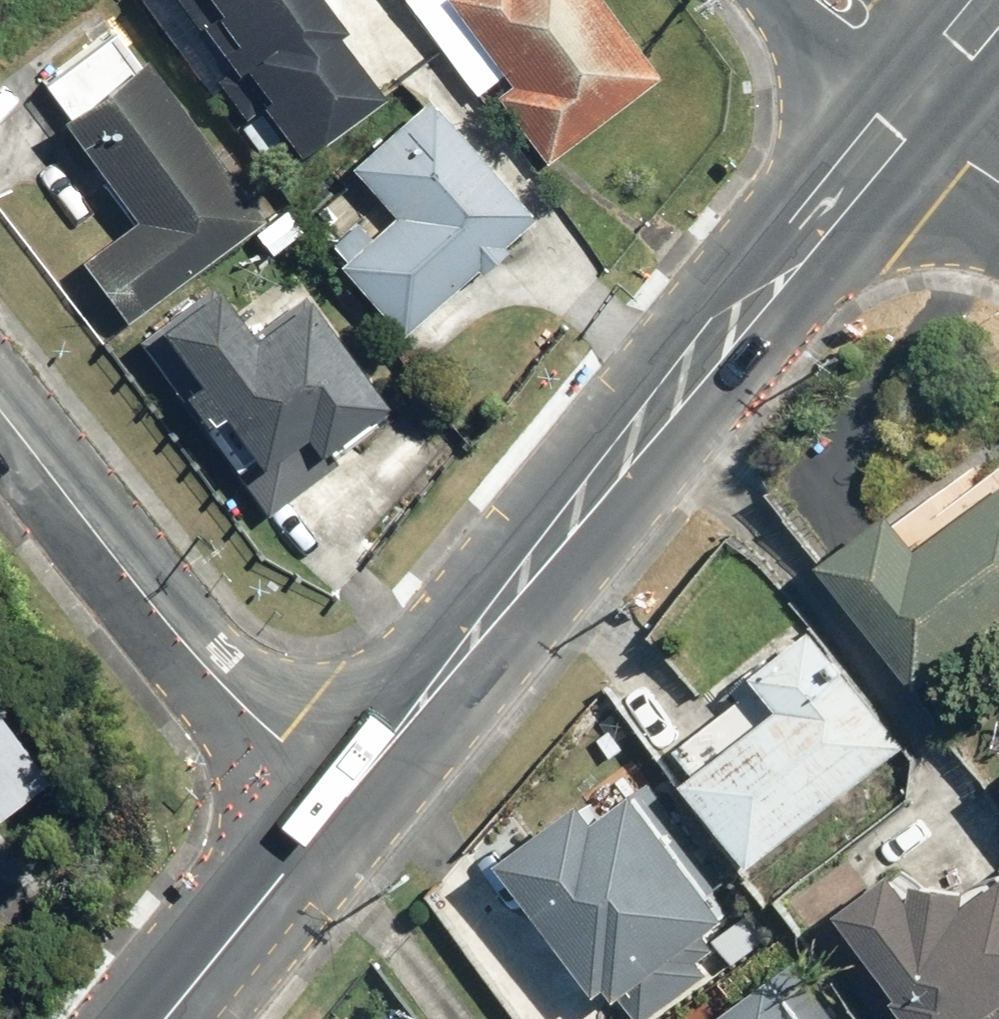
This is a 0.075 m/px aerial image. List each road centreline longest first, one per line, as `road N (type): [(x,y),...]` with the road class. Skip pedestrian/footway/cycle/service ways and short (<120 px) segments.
road 1 (secondary): [(917,89),(904,135),(347,799)]
road 2 (residential): [(0,416),(154,611),(281,744),(347,799)]
road 3 (secondary): [(347,799),(168,1018)]
road 4 (residential): [(917,89),(968,167),(998,186)]
road 5 (residential): [(829,0),(860,22),(917,89)]

